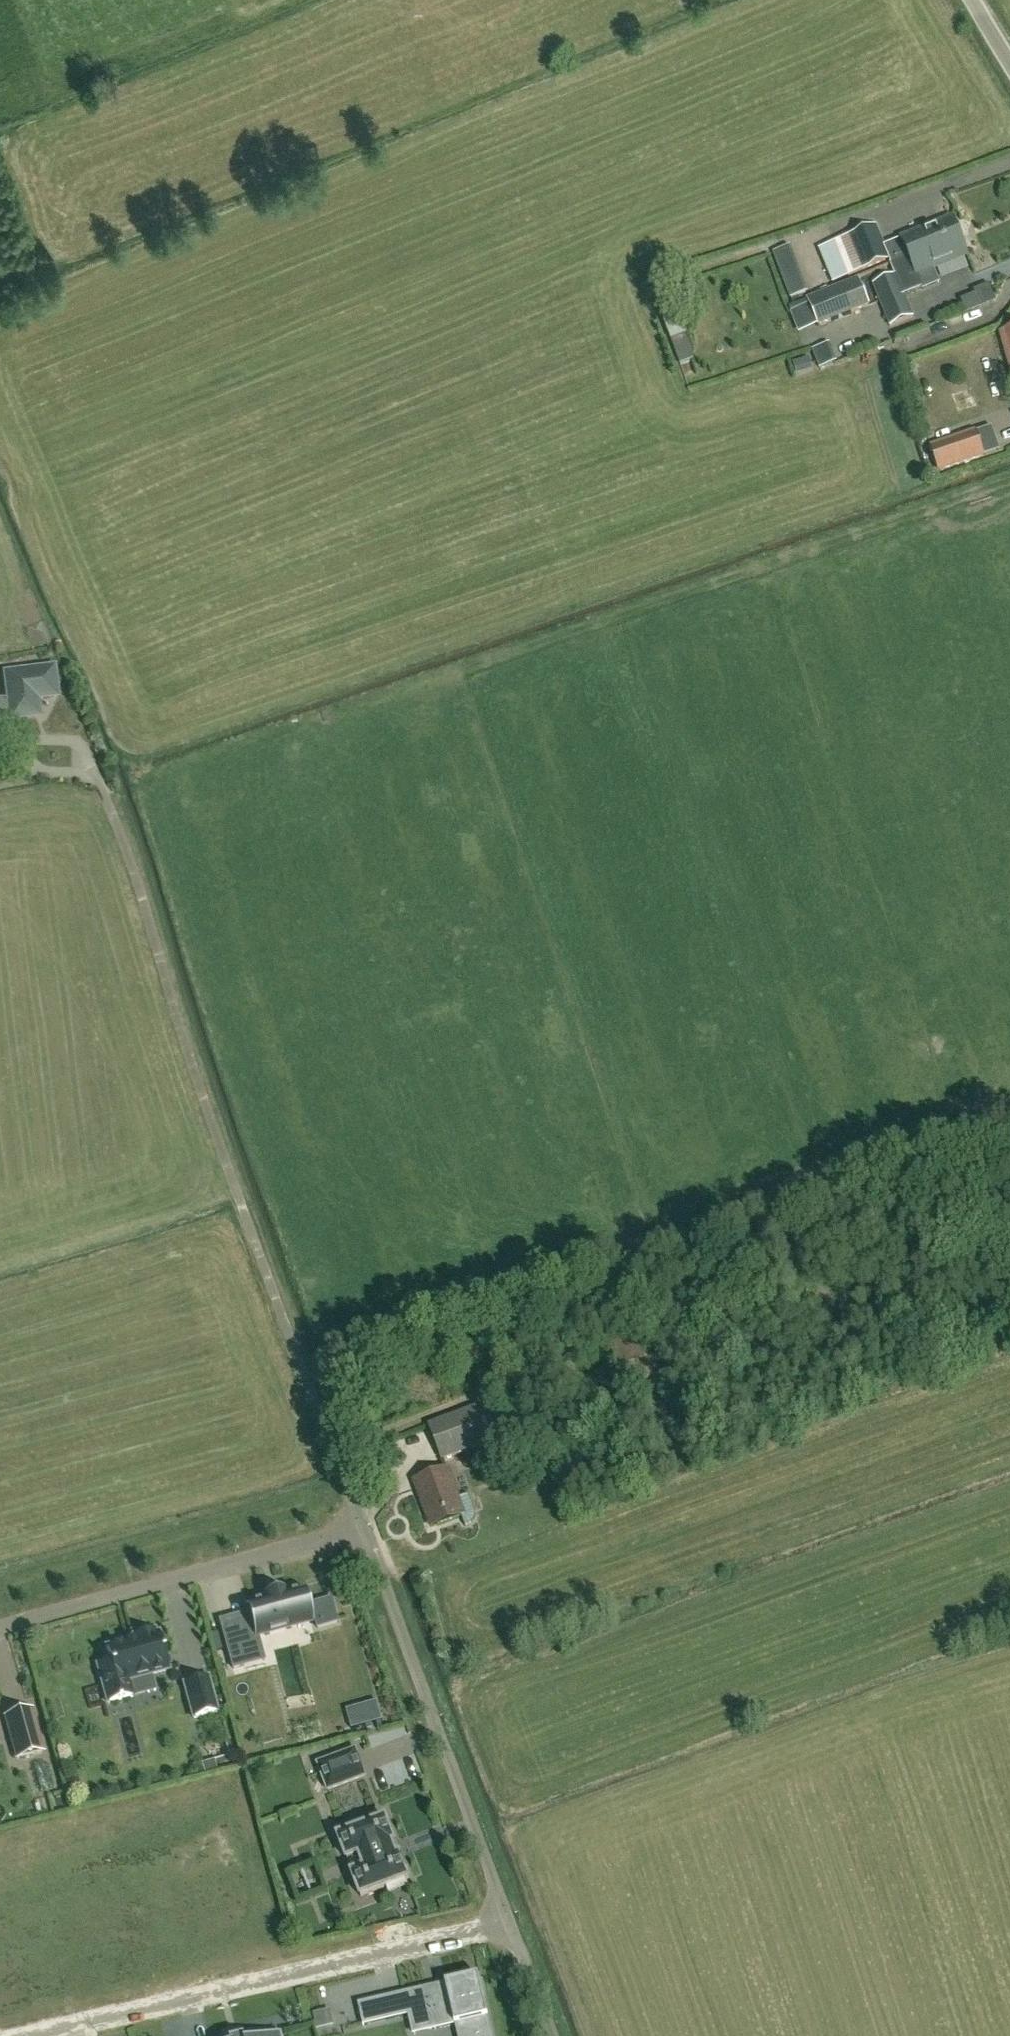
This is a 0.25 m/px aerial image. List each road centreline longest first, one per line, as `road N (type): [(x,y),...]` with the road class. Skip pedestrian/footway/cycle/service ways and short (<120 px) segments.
road 1 (unclassified): [(367,1531),(89,761)]
road 2 (unclassified): [(27,2035),(512,1920)]
road 3 (unclassified): [(512,1920),(367,1531)]
road 4 (residential): [(0,1631),(367,1531)]
road 5 (unclassified): [(555,2035),(512,1920)]

